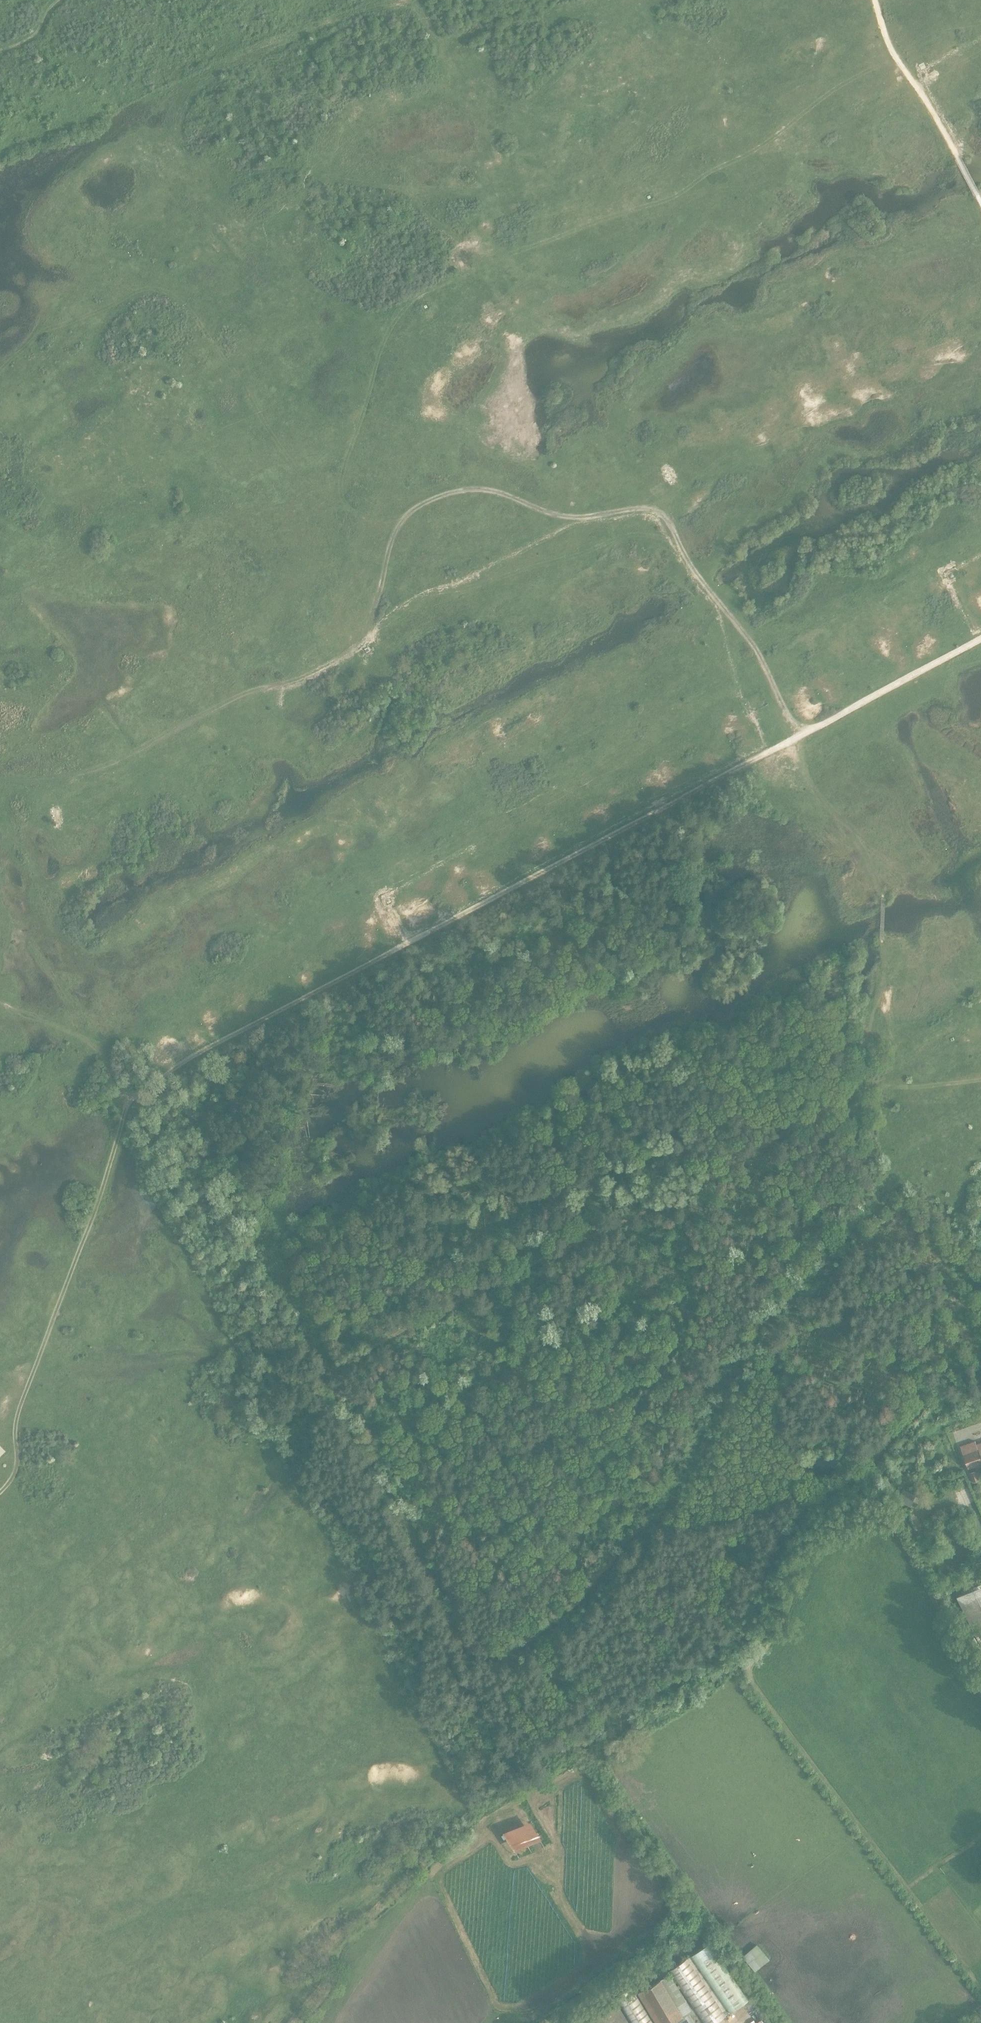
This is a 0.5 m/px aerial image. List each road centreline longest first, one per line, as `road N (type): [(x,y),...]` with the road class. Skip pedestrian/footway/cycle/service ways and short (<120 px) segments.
road 1 (track): [(130,1098),(148,1080),(782,745)]
road 2 (track): [(0,1421),(21,1405),(130,1098)]
road 3 (track): [(980,203),(893,51),(876,0)]
road 4 (track): [(782,745),(980,639)]
road 5 (track): [(704,586),(759,660),(798,736)]
road 6 (track): [(130,1098),(90,1042),(0,1002)]
road 7 (track): [(980,1082),(861,1091)]

